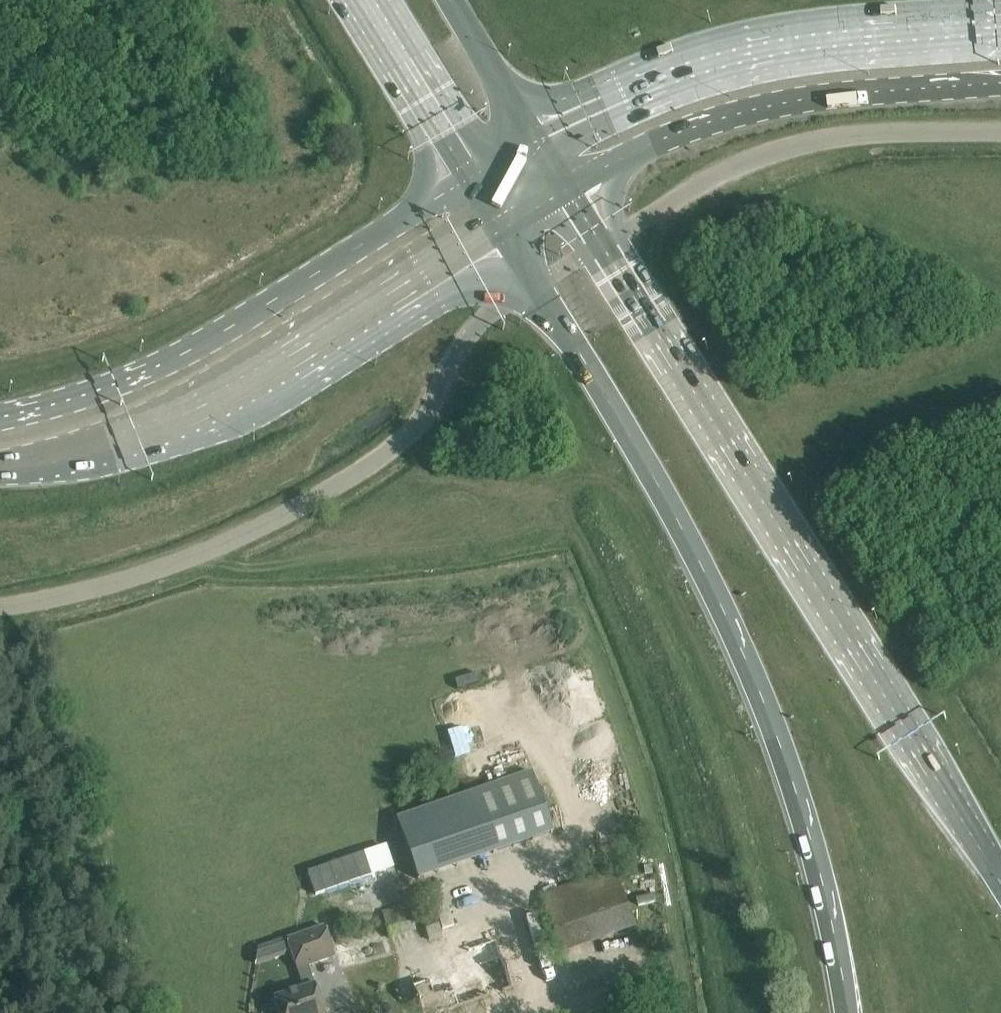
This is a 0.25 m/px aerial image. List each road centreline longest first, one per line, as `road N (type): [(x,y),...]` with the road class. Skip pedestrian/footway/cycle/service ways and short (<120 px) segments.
road 1 (motorway): [(538,284),(701,564),(775,739),(819,884),(844,1012)]
road 2 (motorway): [(1000,882),(603,245)]
road 3 (unclassified): [(538,284),(475,326),(421,423),(320,497),(202,554),(0,608)]
road 4 (trunk): [(0,470),(112,448),(185,421),(504,228)]
road 5 (trunk): [(469,178),(188,351),(93,391),(0,417)]
road 6 (primary): [(1000,26),(744,54),(624,95),(534,136)]
road 7 (primary): [(568,189),(654,142),(749,110),(826,96),(1000,85)]
road 8 (unclassified): [(1000,131),(861,133),(805,145),(738,166),(603,245)]
road 9 (trunk): [(359,0),(469,178)]
road 10 (trunk): [(534,136),(450,0)]

